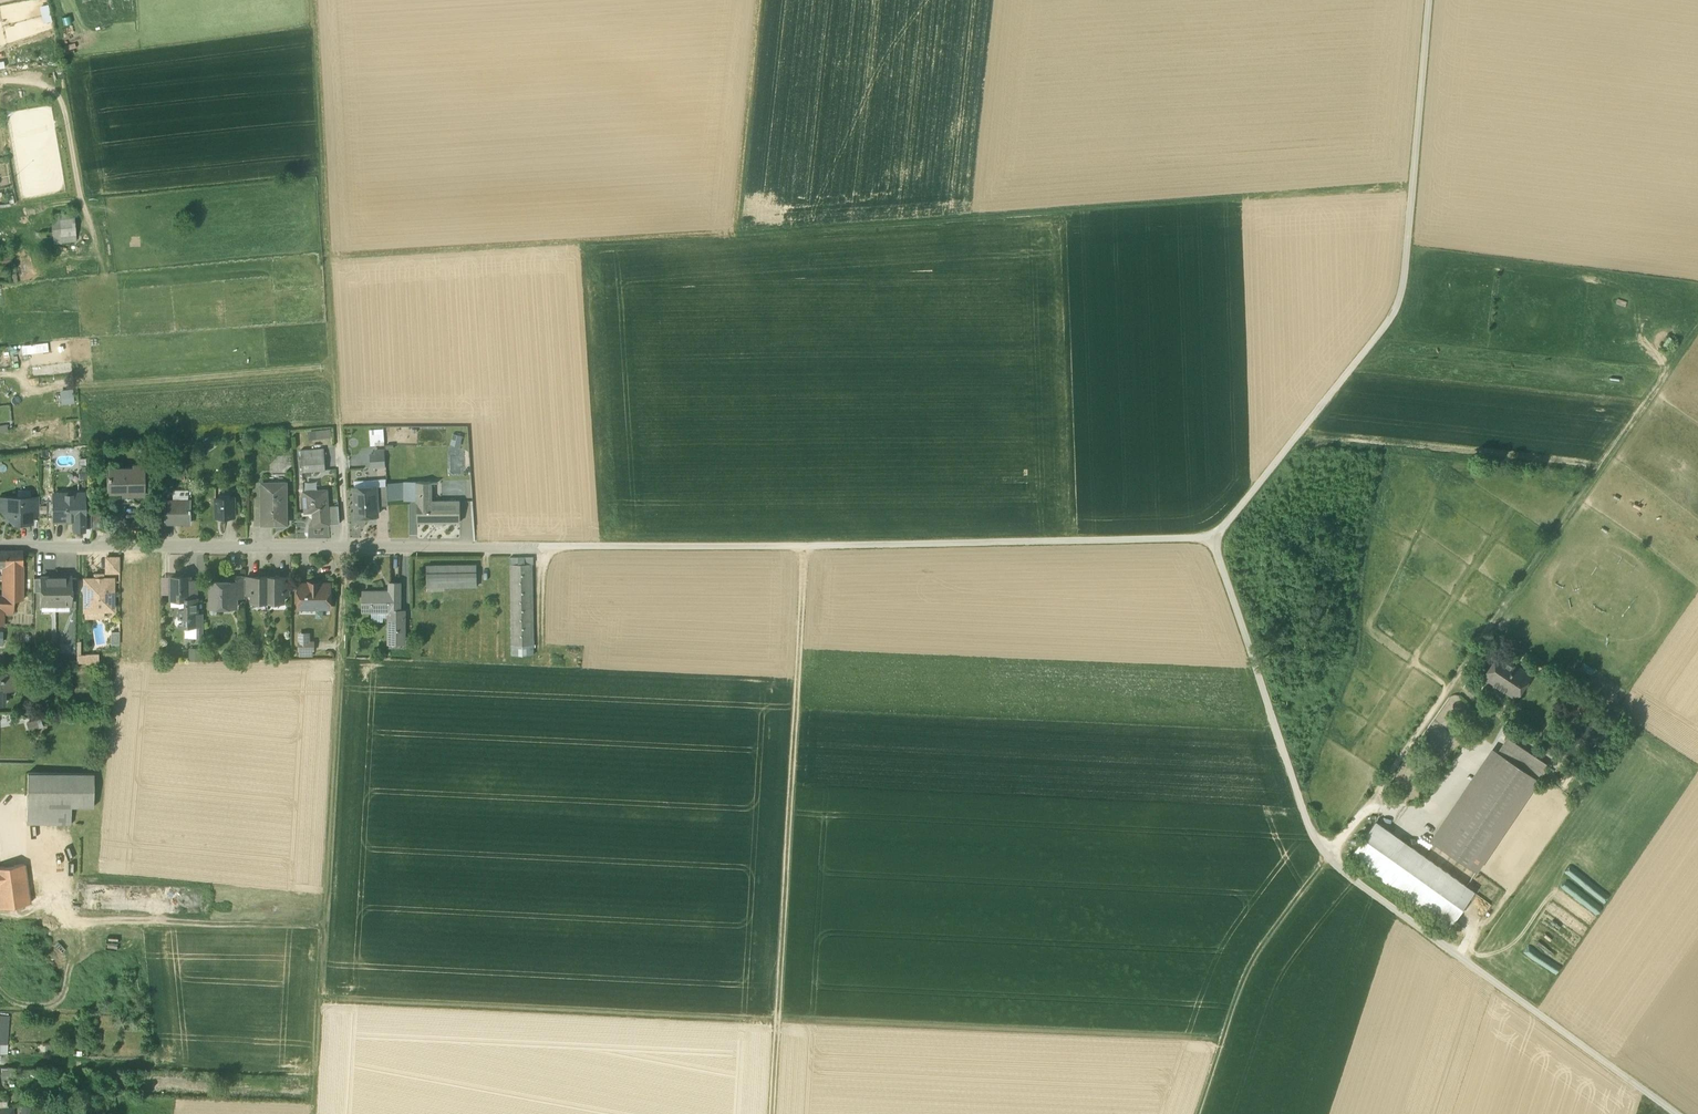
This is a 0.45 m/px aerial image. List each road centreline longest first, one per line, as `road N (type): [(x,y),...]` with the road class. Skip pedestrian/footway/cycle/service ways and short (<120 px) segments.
road 1 (track): [(1339,869),(1314,840),(1218,542),(551,548)]
road 2 (track): [(1225,1039),(319,997)]
road 3 (track): [(739,231),(1410,189)]
road 4 (track): [(760,0),(739,231),(327,259)]
road 5 (track): [(1428,0),(1401,298),(1218,542)]
road 6 (track): [(805,546),(772,1113)]
road 7 (residential): [(0,547),(551,548)]
road 8 (track): [(312,1113),(338,665)]
road 9 (track): [(312,0),(339,424)]
road 10 (track): [(1339,869),(1675,1113)]
road 11 (unclassified): [(1697,328),(1493,631)]
road 12 (track): [(1201,1113),(1249,965),(1326,859)]
road 13 (track): [(1592,483),(1578,474),(1407,457)]

